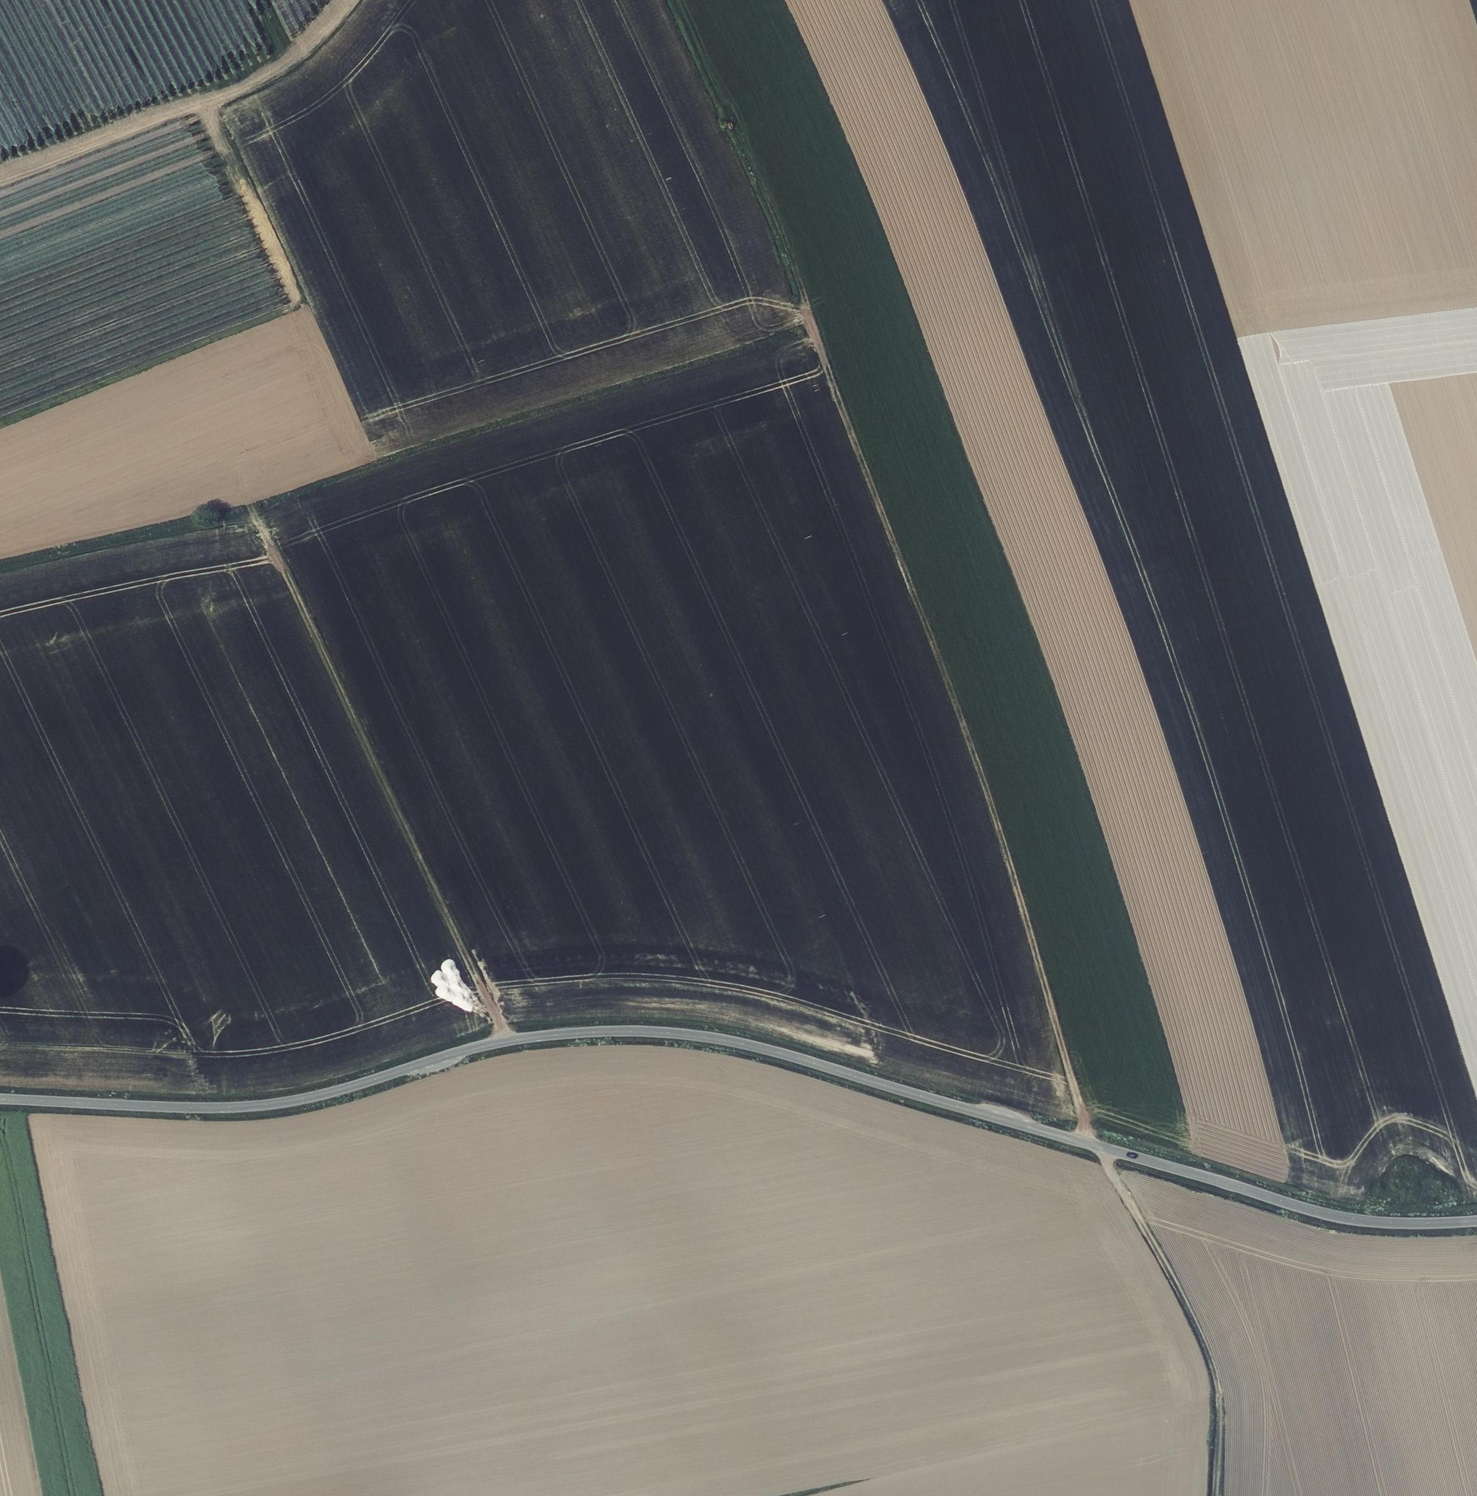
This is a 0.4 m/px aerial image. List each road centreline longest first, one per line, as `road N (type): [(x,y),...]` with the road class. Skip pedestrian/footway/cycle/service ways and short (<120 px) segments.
road 1 (unclassified): [(1476,1221),(1390,1223),(1323,1213),(780,1053),(665,1032),(503,1041),(276,1104),(0,1099)]
road 2 (track): [(1220,1495),(1222,1426),(1202,1348),(1098,1146),(1008,849),(803,288),(728,114)]
road 3 (track): [(503,1041),(256,522),(0,579)]

